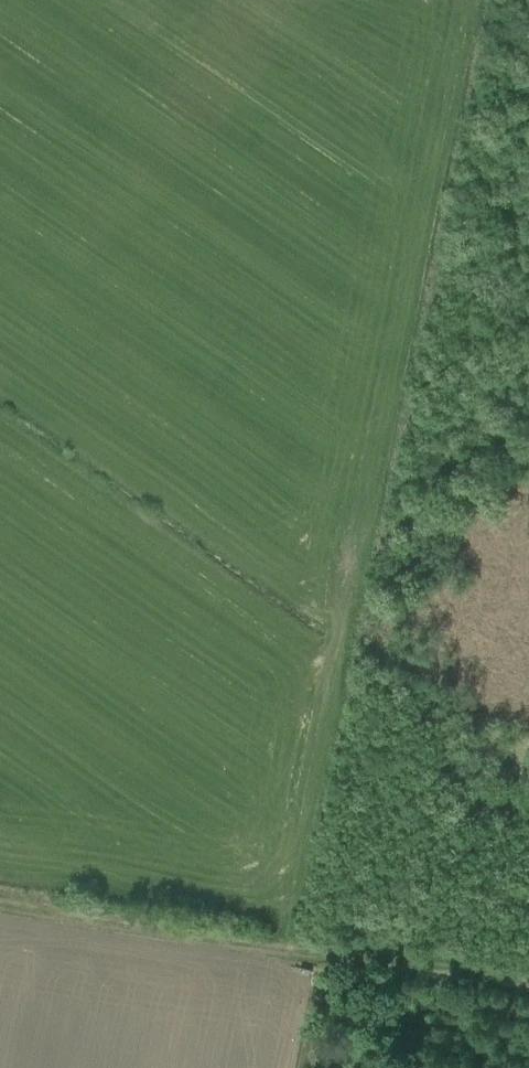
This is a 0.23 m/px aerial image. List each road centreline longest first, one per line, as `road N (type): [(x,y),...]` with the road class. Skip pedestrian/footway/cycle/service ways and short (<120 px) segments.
road 1 (track): [(528,985),(0,908)]

